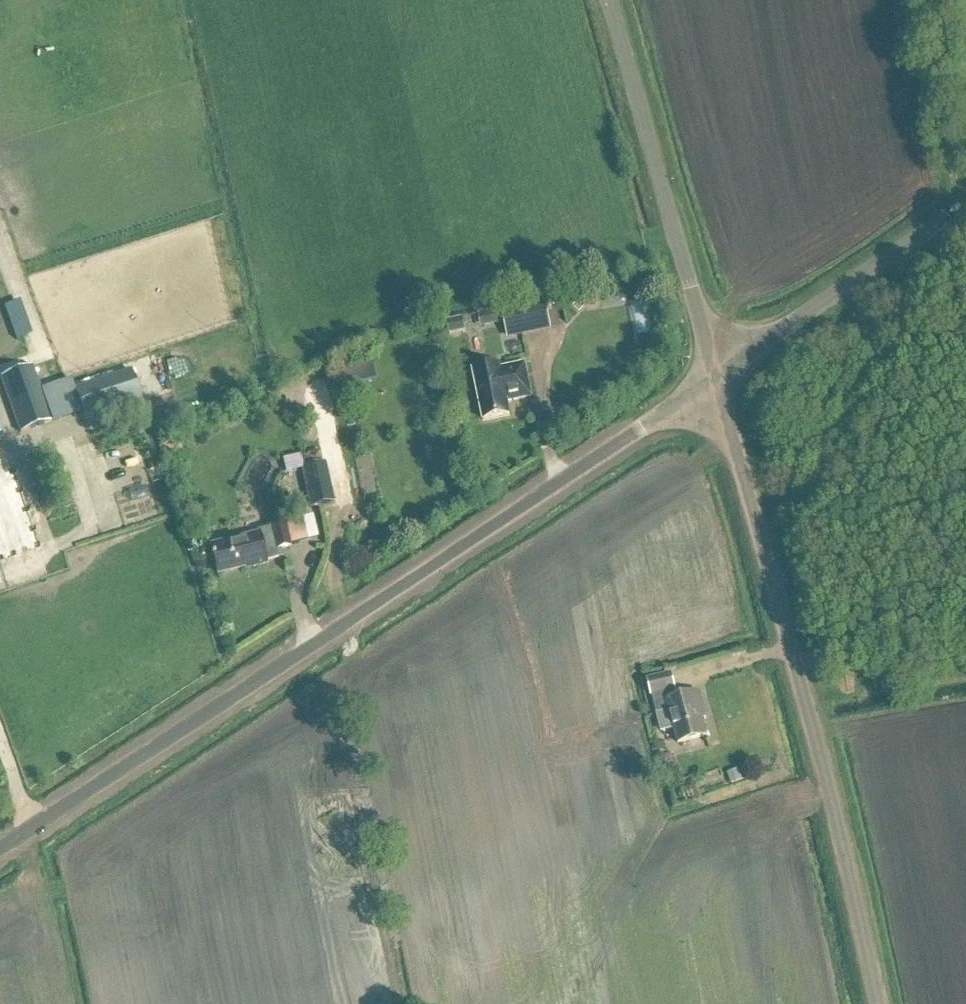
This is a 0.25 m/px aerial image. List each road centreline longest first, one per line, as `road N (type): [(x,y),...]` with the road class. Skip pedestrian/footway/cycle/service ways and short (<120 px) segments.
road 1 (unclassified): [(0,849),(715,382)]
road 2 (unclassified): [(862,1003),(715,382)]
road 3 (unclassified): [(715,382),(612,0)]
road 4 (unclassified): [(715,382),(965,208)]

